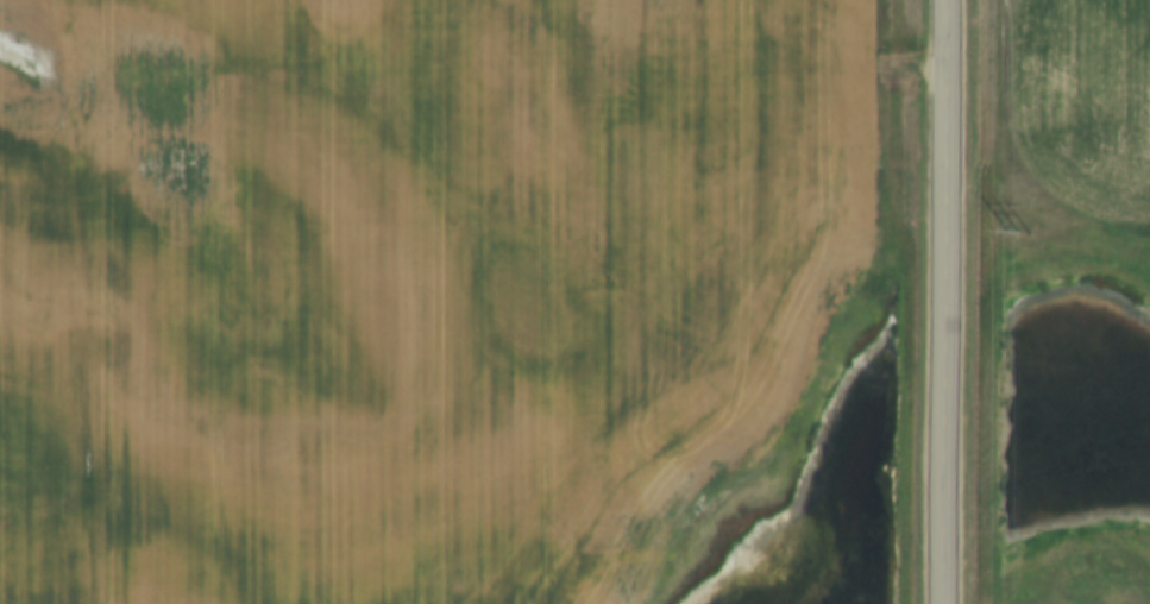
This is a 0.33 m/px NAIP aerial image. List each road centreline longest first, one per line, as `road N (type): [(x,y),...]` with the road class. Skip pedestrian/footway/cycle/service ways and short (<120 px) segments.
road 1 (track): [(64,0),(99,603)]
road 2 (tertiary): [(945,0),(942,603)]

